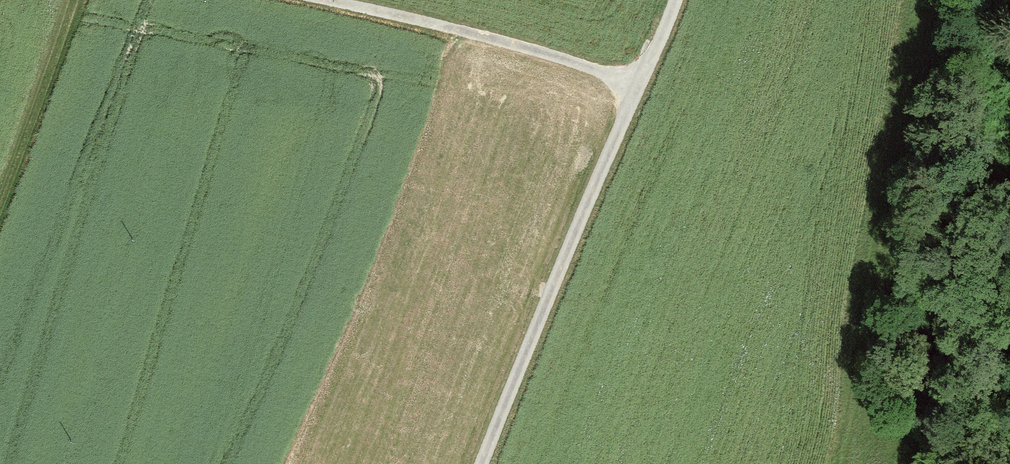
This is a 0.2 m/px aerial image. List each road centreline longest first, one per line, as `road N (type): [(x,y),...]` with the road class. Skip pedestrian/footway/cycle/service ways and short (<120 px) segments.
road 1 (track): [(485,463),(679,0)]
road 2 (track): [(641,86),(508,43),(317,0)]
road 3 (track): [(82,0),(0,214)]

